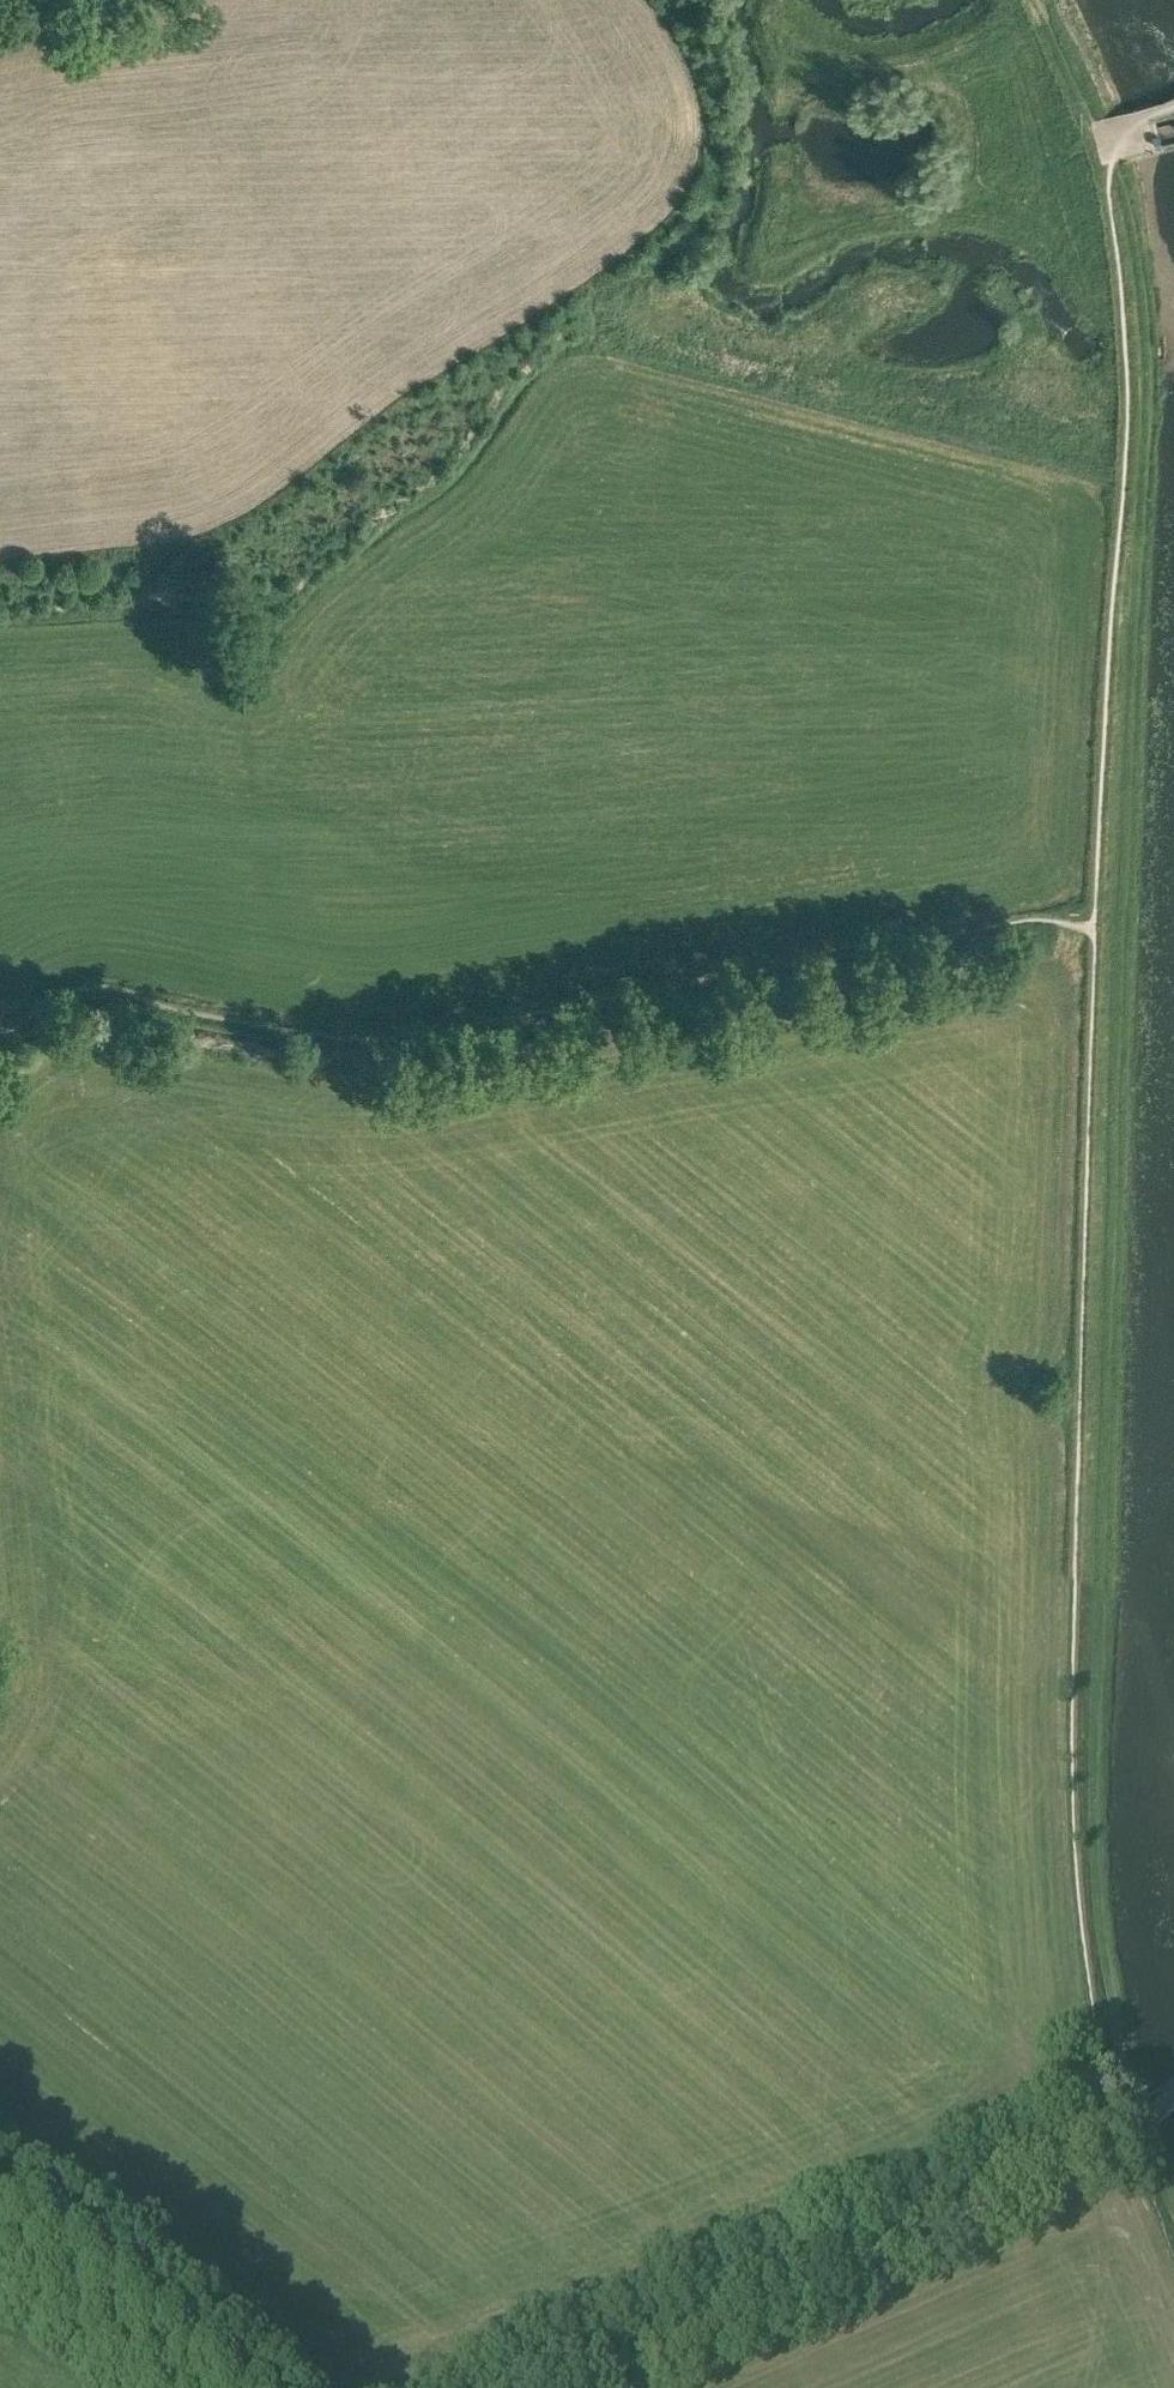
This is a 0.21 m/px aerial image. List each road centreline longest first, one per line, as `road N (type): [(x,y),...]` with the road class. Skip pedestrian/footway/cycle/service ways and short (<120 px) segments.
road 1 (unclassified): [(556,2387),(1069,2162),(1173,2097)]
road 2 (track): [(0,2262),(160,2387)]
road 3 (track): [(1120,2134),(1173,2281)]

